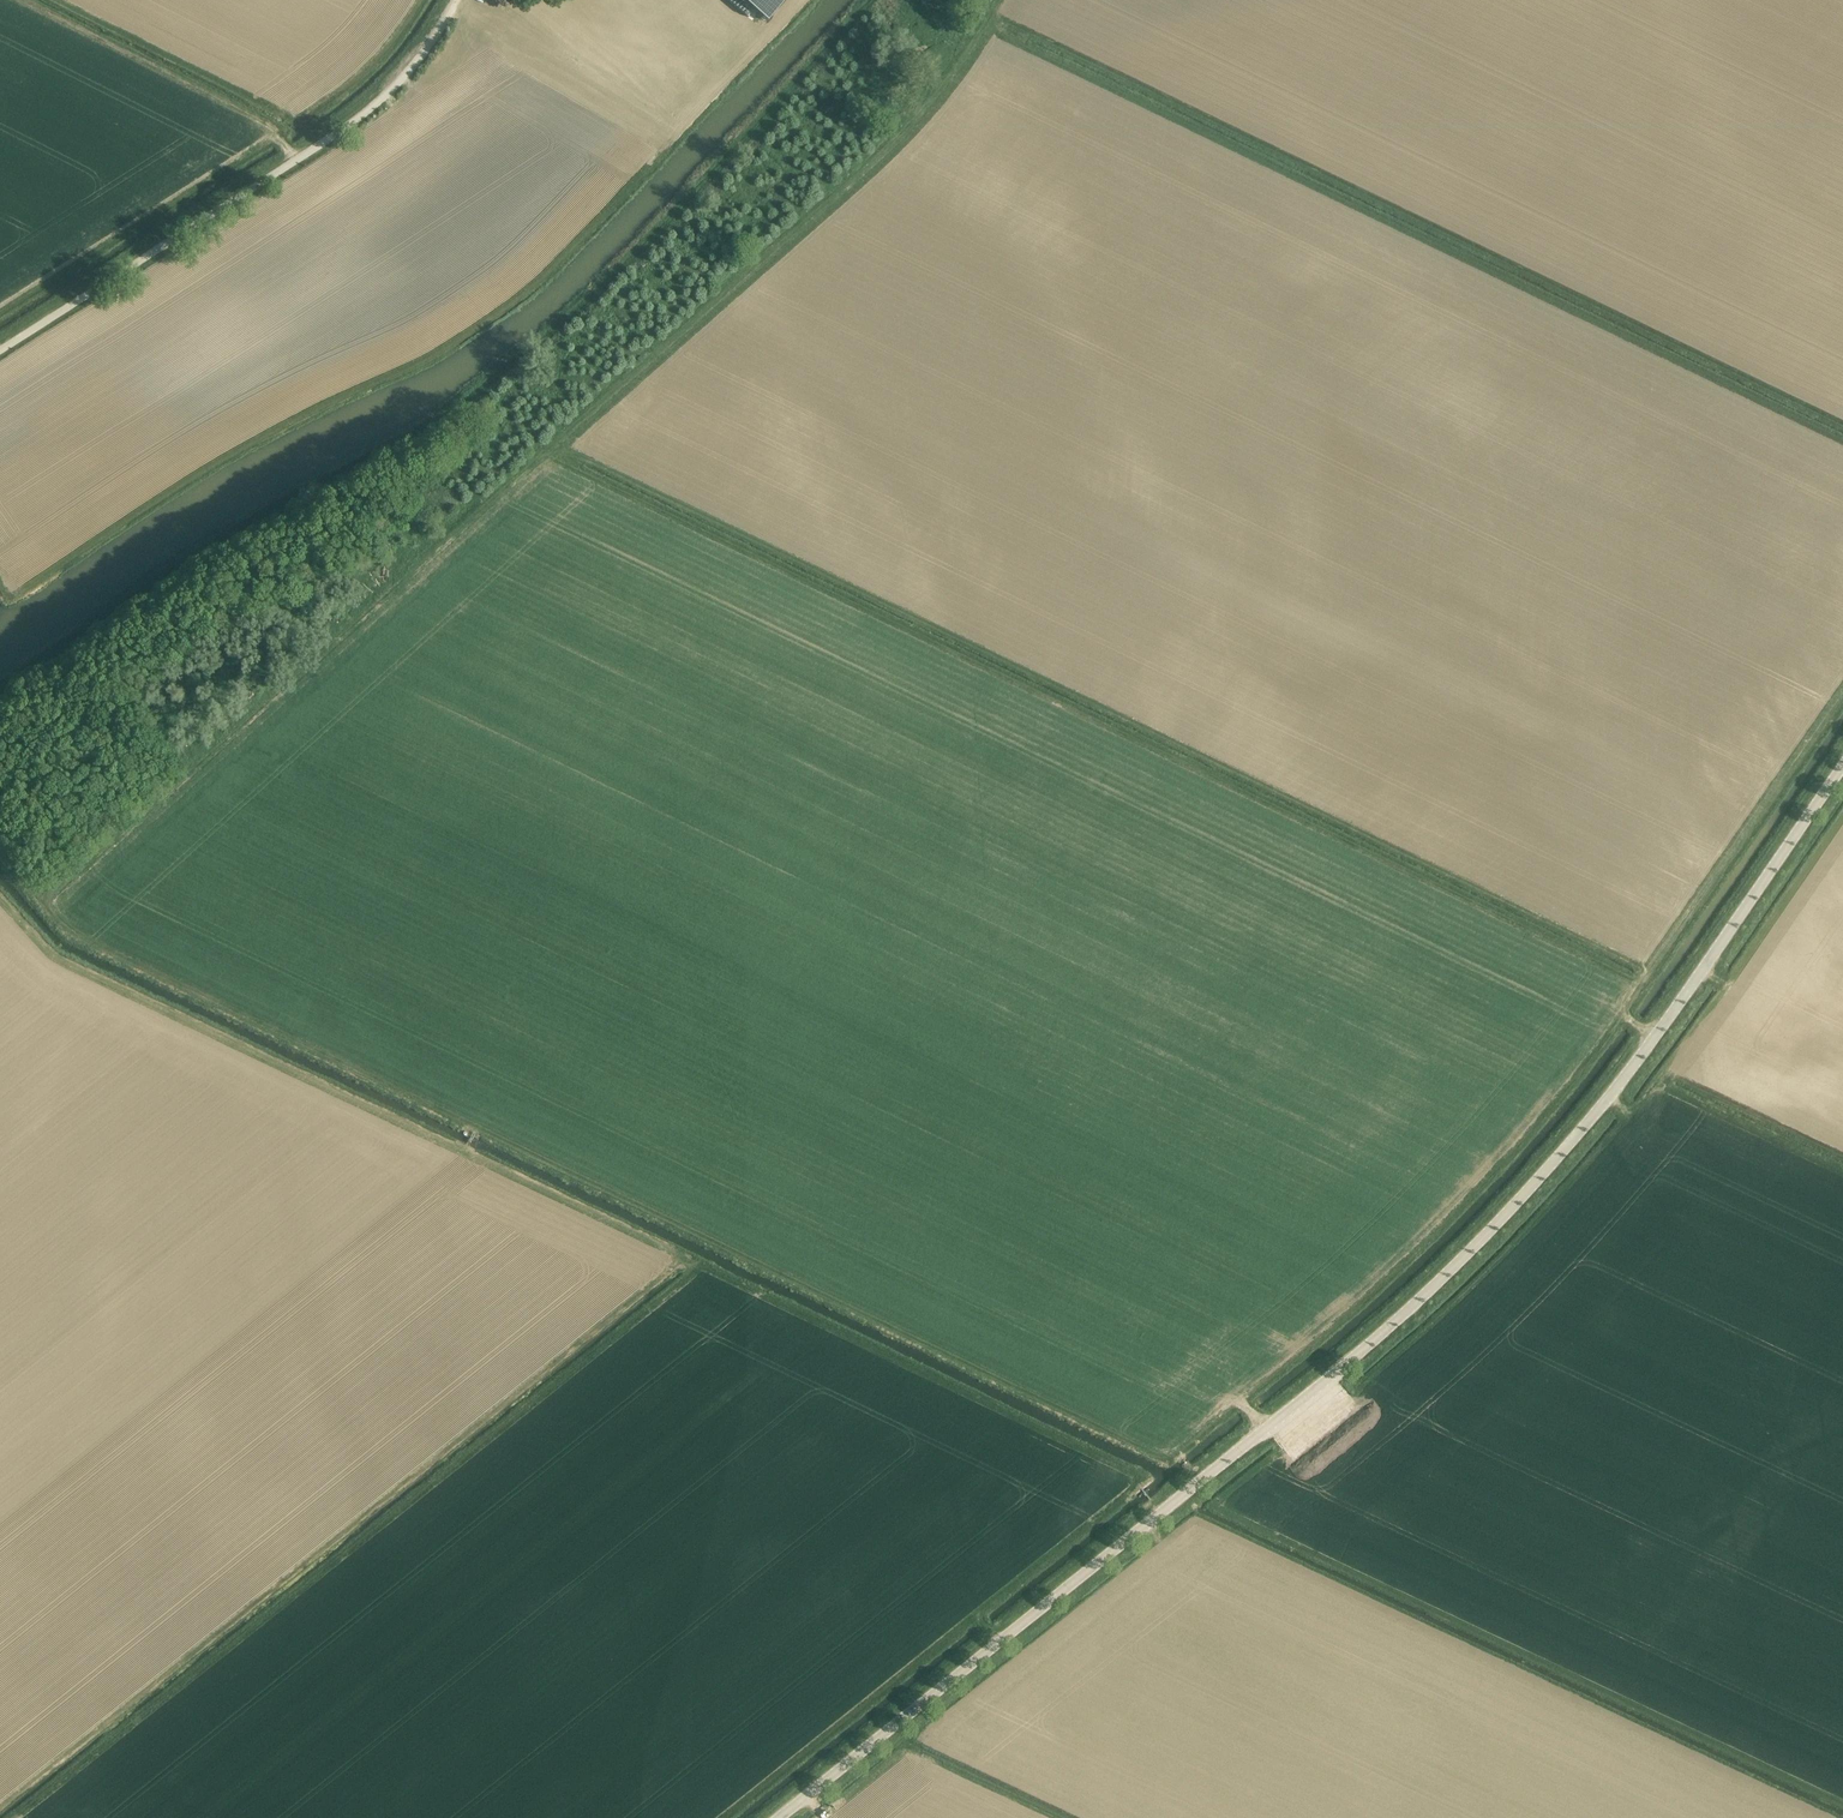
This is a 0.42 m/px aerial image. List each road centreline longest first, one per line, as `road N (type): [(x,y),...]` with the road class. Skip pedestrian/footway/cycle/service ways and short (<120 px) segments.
road 1 (unclassified): [(792,1817),(1300,1412),(1521,1214),(1677,1025),(1842,781)]
road 2 (unclassified): [(0,357),(375,111),(436,39),(457,0)]

